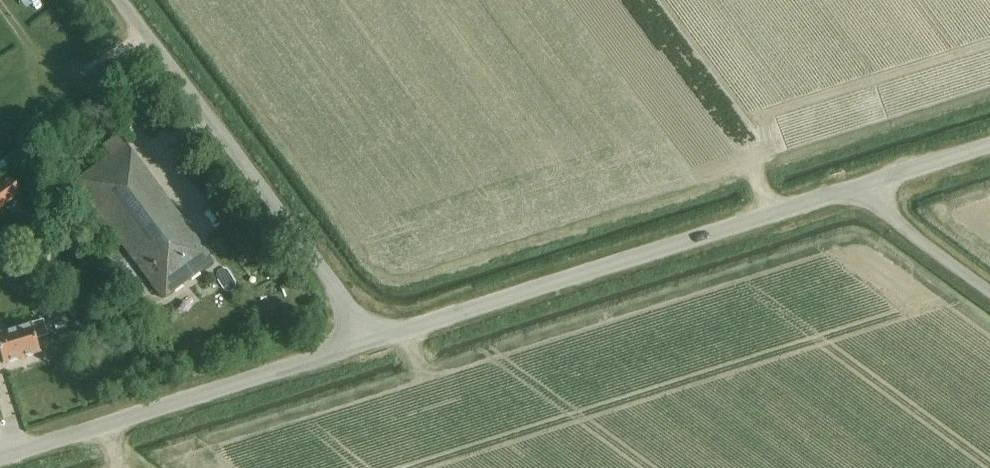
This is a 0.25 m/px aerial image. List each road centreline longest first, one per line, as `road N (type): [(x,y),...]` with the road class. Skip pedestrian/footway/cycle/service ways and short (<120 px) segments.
road 1 (unclassified): [(375,340),(866,185)]
road 2 (unclassified): [(375,340),(119,0)]
road 3 (unclassified): [(0,458),(375,340)]
road 4 (unclassified): [(989,291),(885,213),(866,185)]
road 5 (unclassified): [(866,185),(989,146)]

